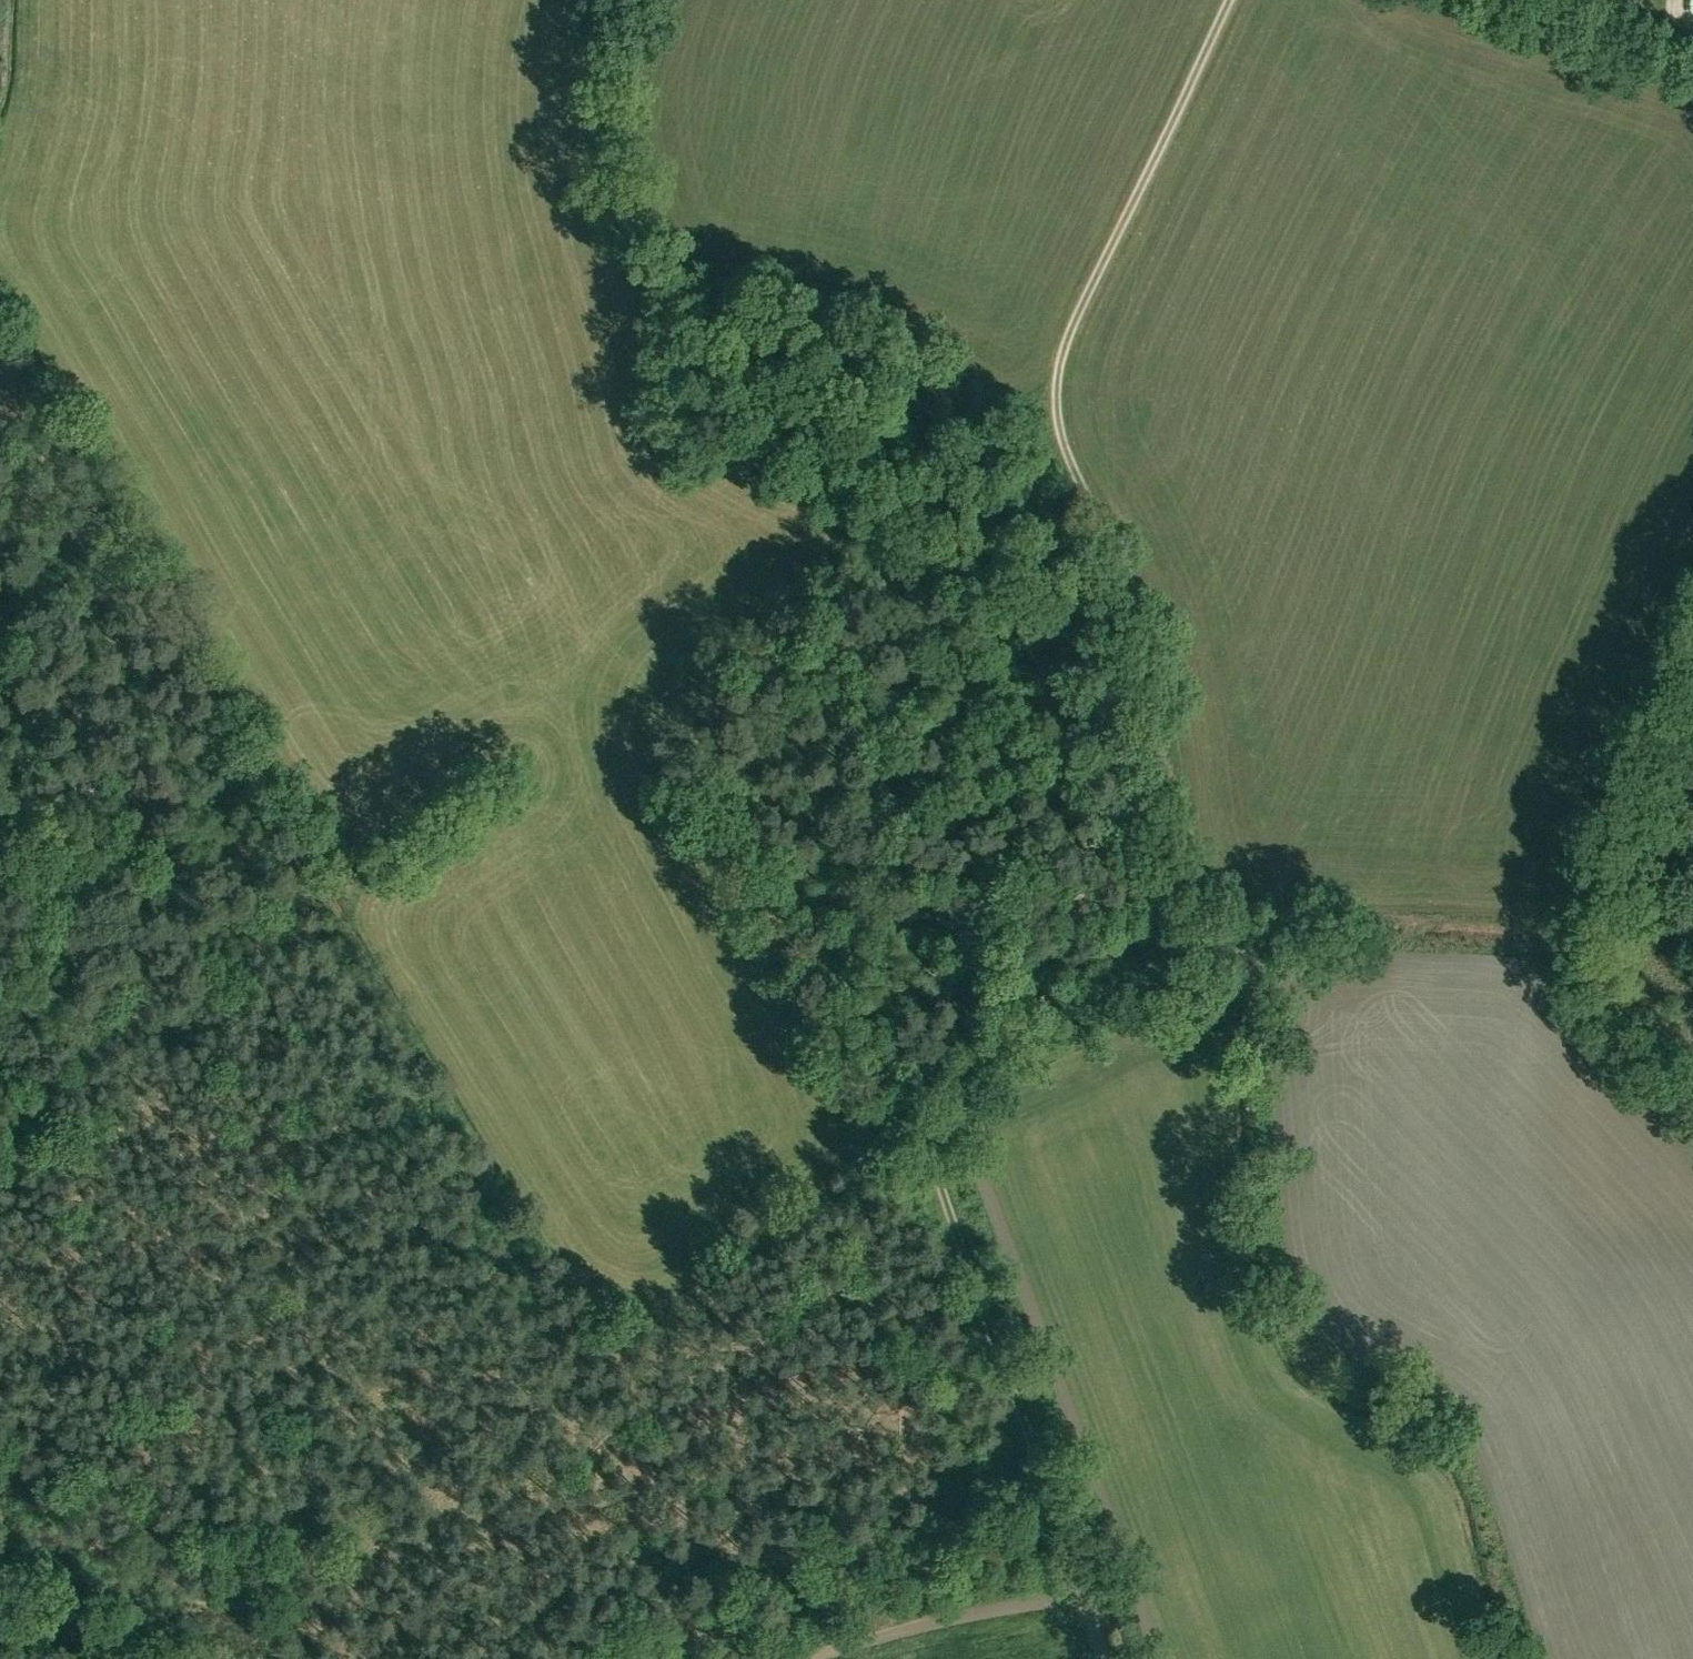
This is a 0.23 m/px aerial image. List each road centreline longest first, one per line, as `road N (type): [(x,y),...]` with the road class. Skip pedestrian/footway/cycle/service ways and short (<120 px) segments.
road 1 (track): [(1083,1598),(910,1122),(908,1097),(1134,664),(1132,625),(1067,461),(1054,392),(1066,342),(1230,0)]
road 2 (track): [(1009,901),(747,772),(706,738),(665,673)]

